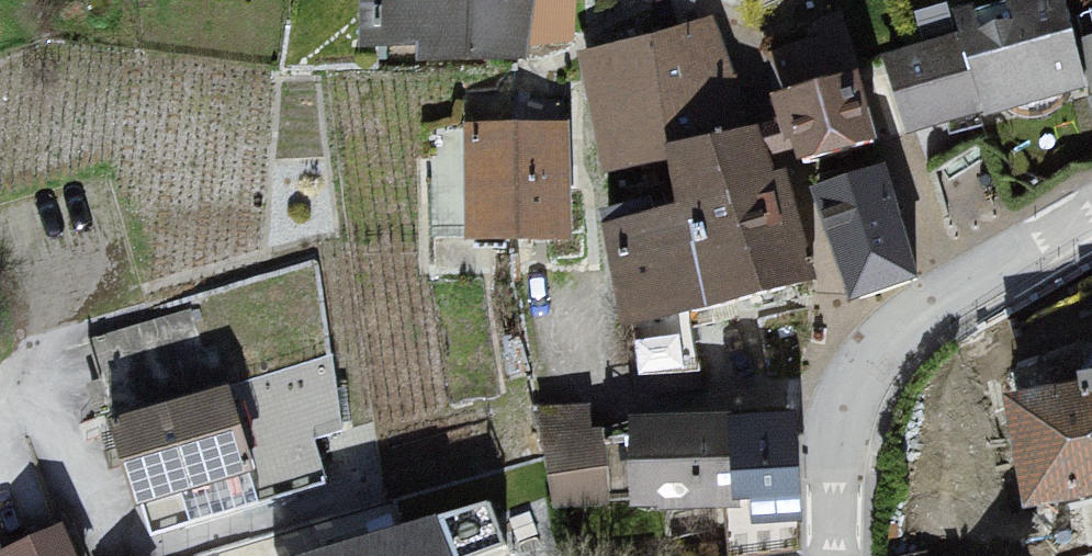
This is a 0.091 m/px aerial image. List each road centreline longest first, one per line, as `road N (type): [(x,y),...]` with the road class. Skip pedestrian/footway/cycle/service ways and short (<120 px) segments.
road 1 (residential): [(839,555),(859,377),(990,272),(1091,215)]

